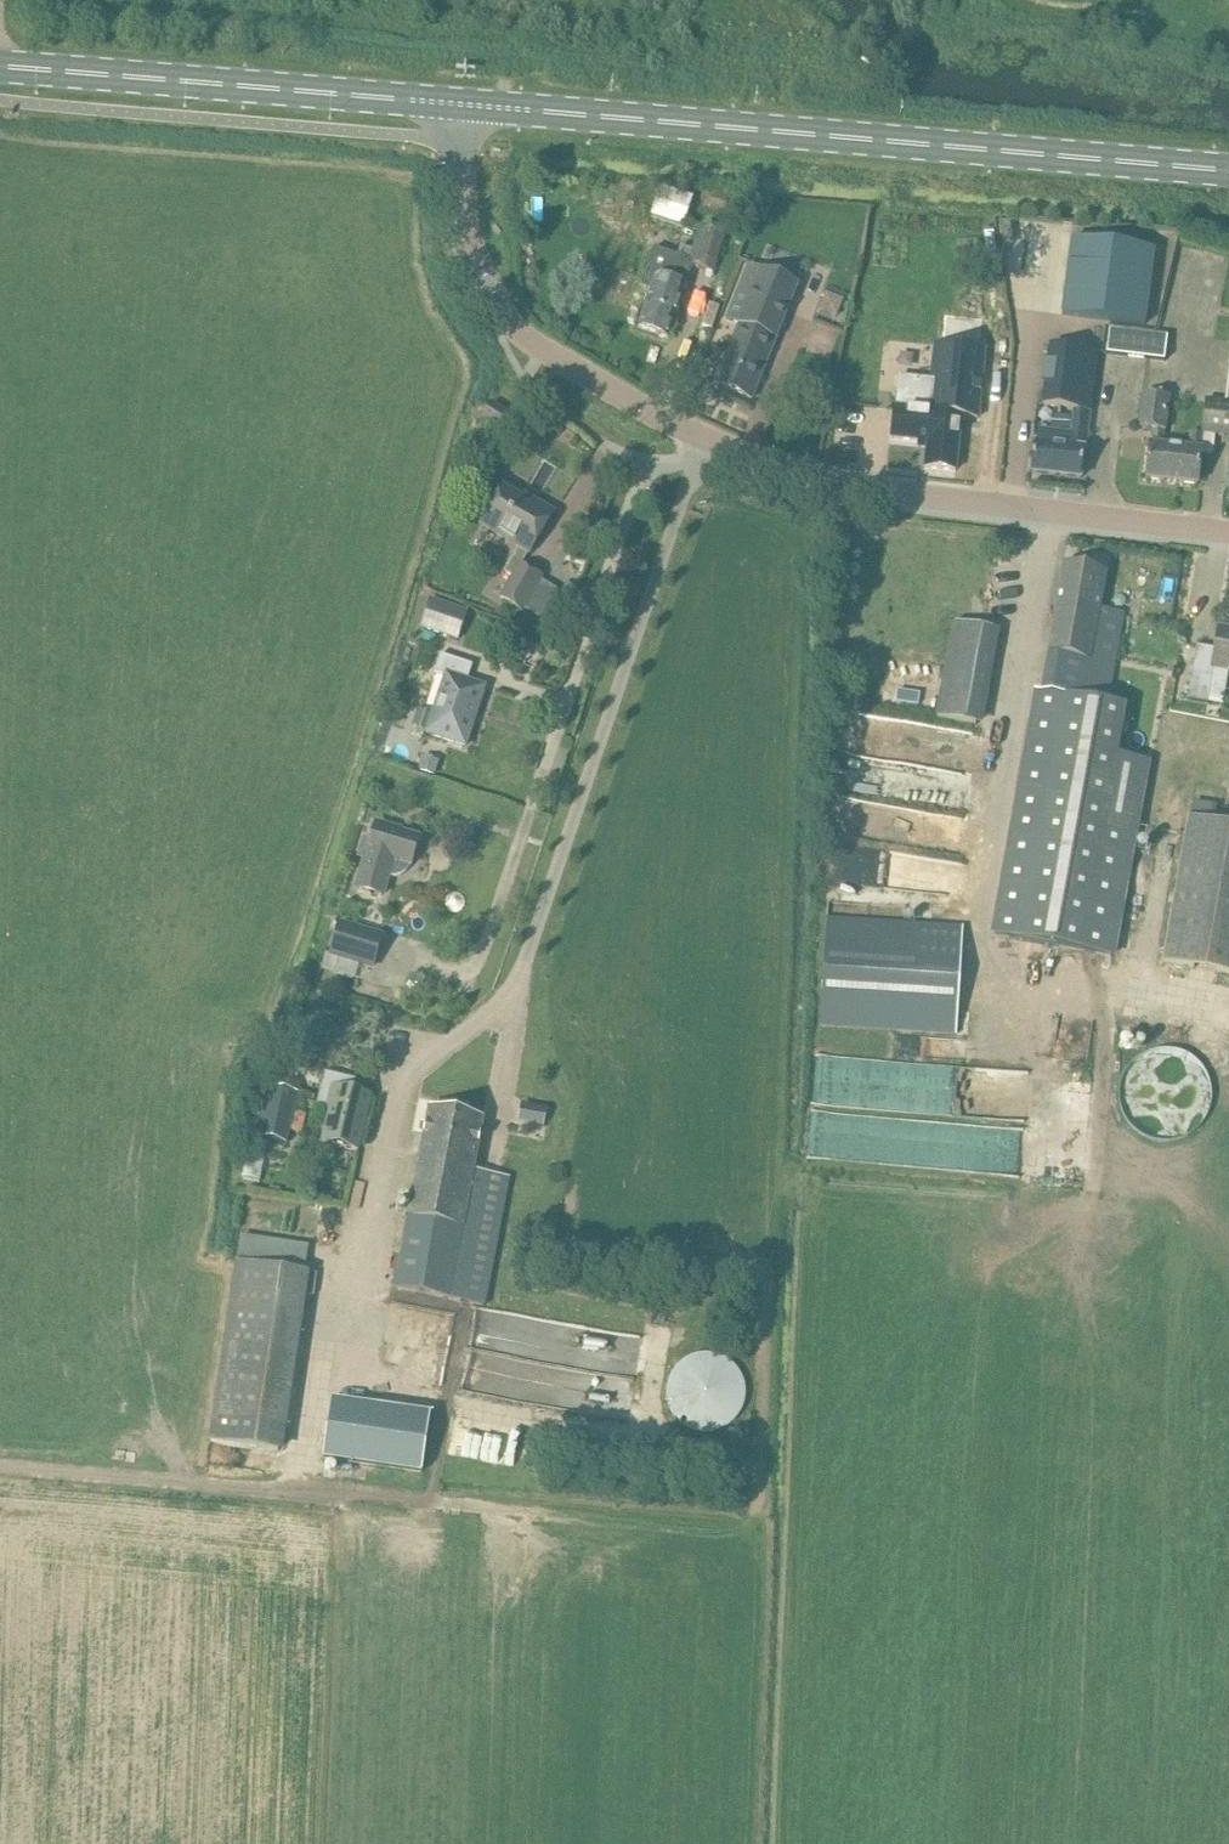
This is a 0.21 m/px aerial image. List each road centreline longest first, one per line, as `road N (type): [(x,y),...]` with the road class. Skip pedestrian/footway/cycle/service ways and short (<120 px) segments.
road 1 (residential): [(373,1249),(398,1070),(471,1035),(520,972),(700,445)]
road 2 (primary): [(455,104),(1228,169)]
road 3 (tertiary): [(1228,532),(780,481),(700,445)]
road 4 (tertiary): [(700,445),(517,335),(485,286),(464,230),(455,104)]
road 5 (primary): [(0,65),(455,104)]

